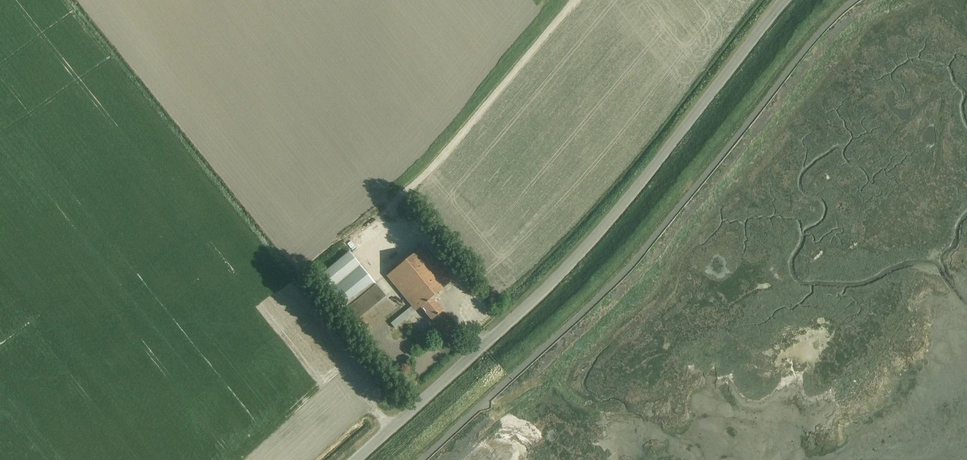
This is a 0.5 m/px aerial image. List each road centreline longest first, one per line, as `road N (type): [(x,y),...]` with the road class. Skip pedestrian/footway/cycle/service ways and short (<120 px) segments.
road 1 (unclassified): [(423,459),(595,303),(852,0)]
road 2 (unclassified): [(356,459),(604,227),(784,0)]
road 3 (track): [(577,0),(397,204),(401,226)]

